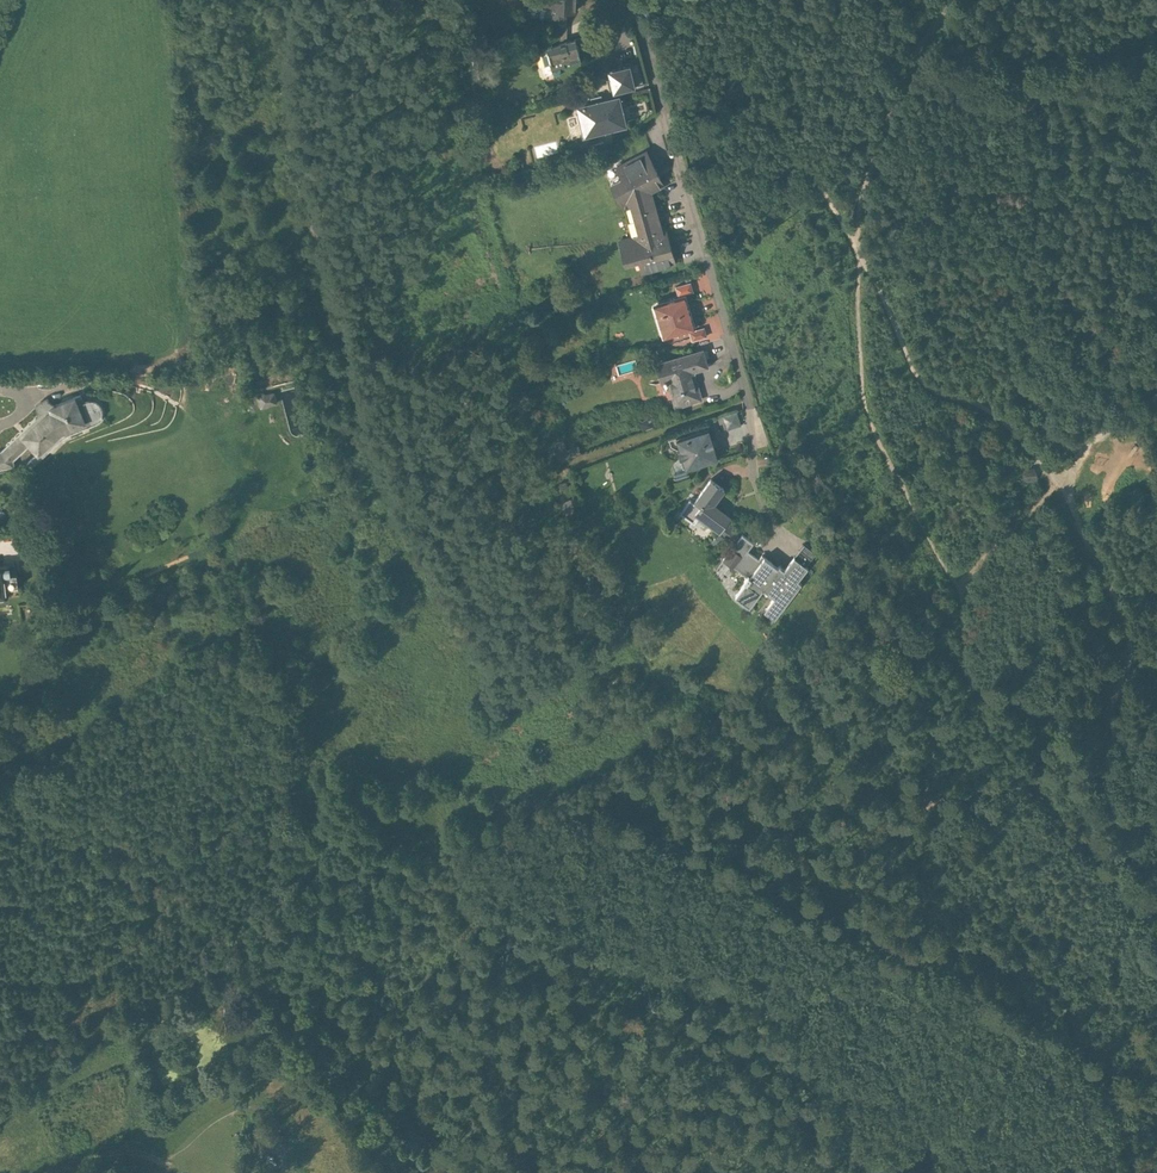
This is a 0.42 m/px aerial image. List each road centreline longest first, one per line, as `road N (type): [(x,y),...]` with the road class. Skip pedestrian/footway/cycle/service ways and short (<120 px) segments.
road 1 (track): [(681,0),(810,171),(919,381),(994,416),(1059,485)]
road 2 (track): [(1156,905),(1098,783),(1129,634),(1059,485)]
road 3 (residential): [(741,384),(637,0)]
road 4 (track): [(869,0),(841,118),(810,171)]
road 5 (track): [(1059,485),(960,588)]
road 6 (track): [(1059,485),(1081,452),(1156,401)]

